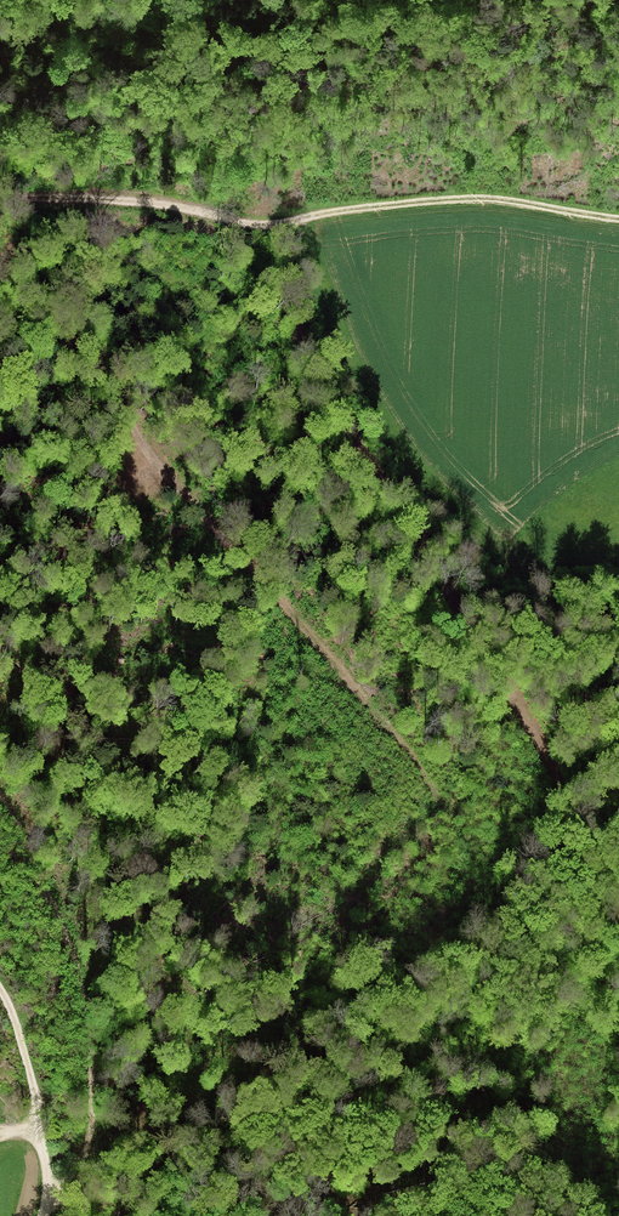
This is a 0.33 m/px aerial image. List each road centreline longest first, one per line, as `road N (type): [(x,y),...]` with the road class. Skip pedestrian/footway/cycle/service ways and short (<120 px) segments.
road 1 (track): [(0,256),(90,341),(207,497),(350,643),(454,788)]
road 2 (track): [(618,221),(460,198),(250,225),(169,206),(55,203),(0,187)]
road 3 (track): [(0,800),(58,911),(86,1014),(89,1128),(79,1160),(50,1187)]
road 4 (track): [(0,989),(35,1094),(37,1130)]

